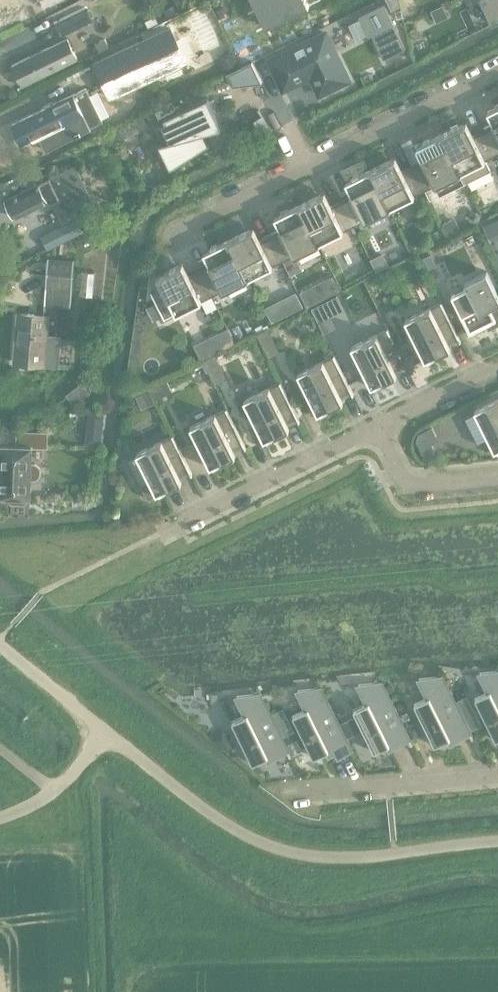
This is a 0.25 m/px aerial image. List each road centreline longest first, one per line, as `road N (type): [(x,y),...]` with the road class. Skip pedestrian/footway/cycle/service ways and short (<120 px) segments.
road 1 (unclassified): [(107,734),(238,833),(274,850),(340,858),(497,842)]
road 2 (residential): [(165,239),(497,73)]
road 3 (residential): [(159,535),(377,429)]
road 4 (residential): [(298,793),(497,777)]
road 5 (residential): [(377,429),(410,487),(497,478)]
road 6 (unclassified): [(107,734),(73,776),(0,819)]
road 7 (unclassified): [(0,646),(107,734)]
road 8 (residential): [(377,429),(497,367)]

